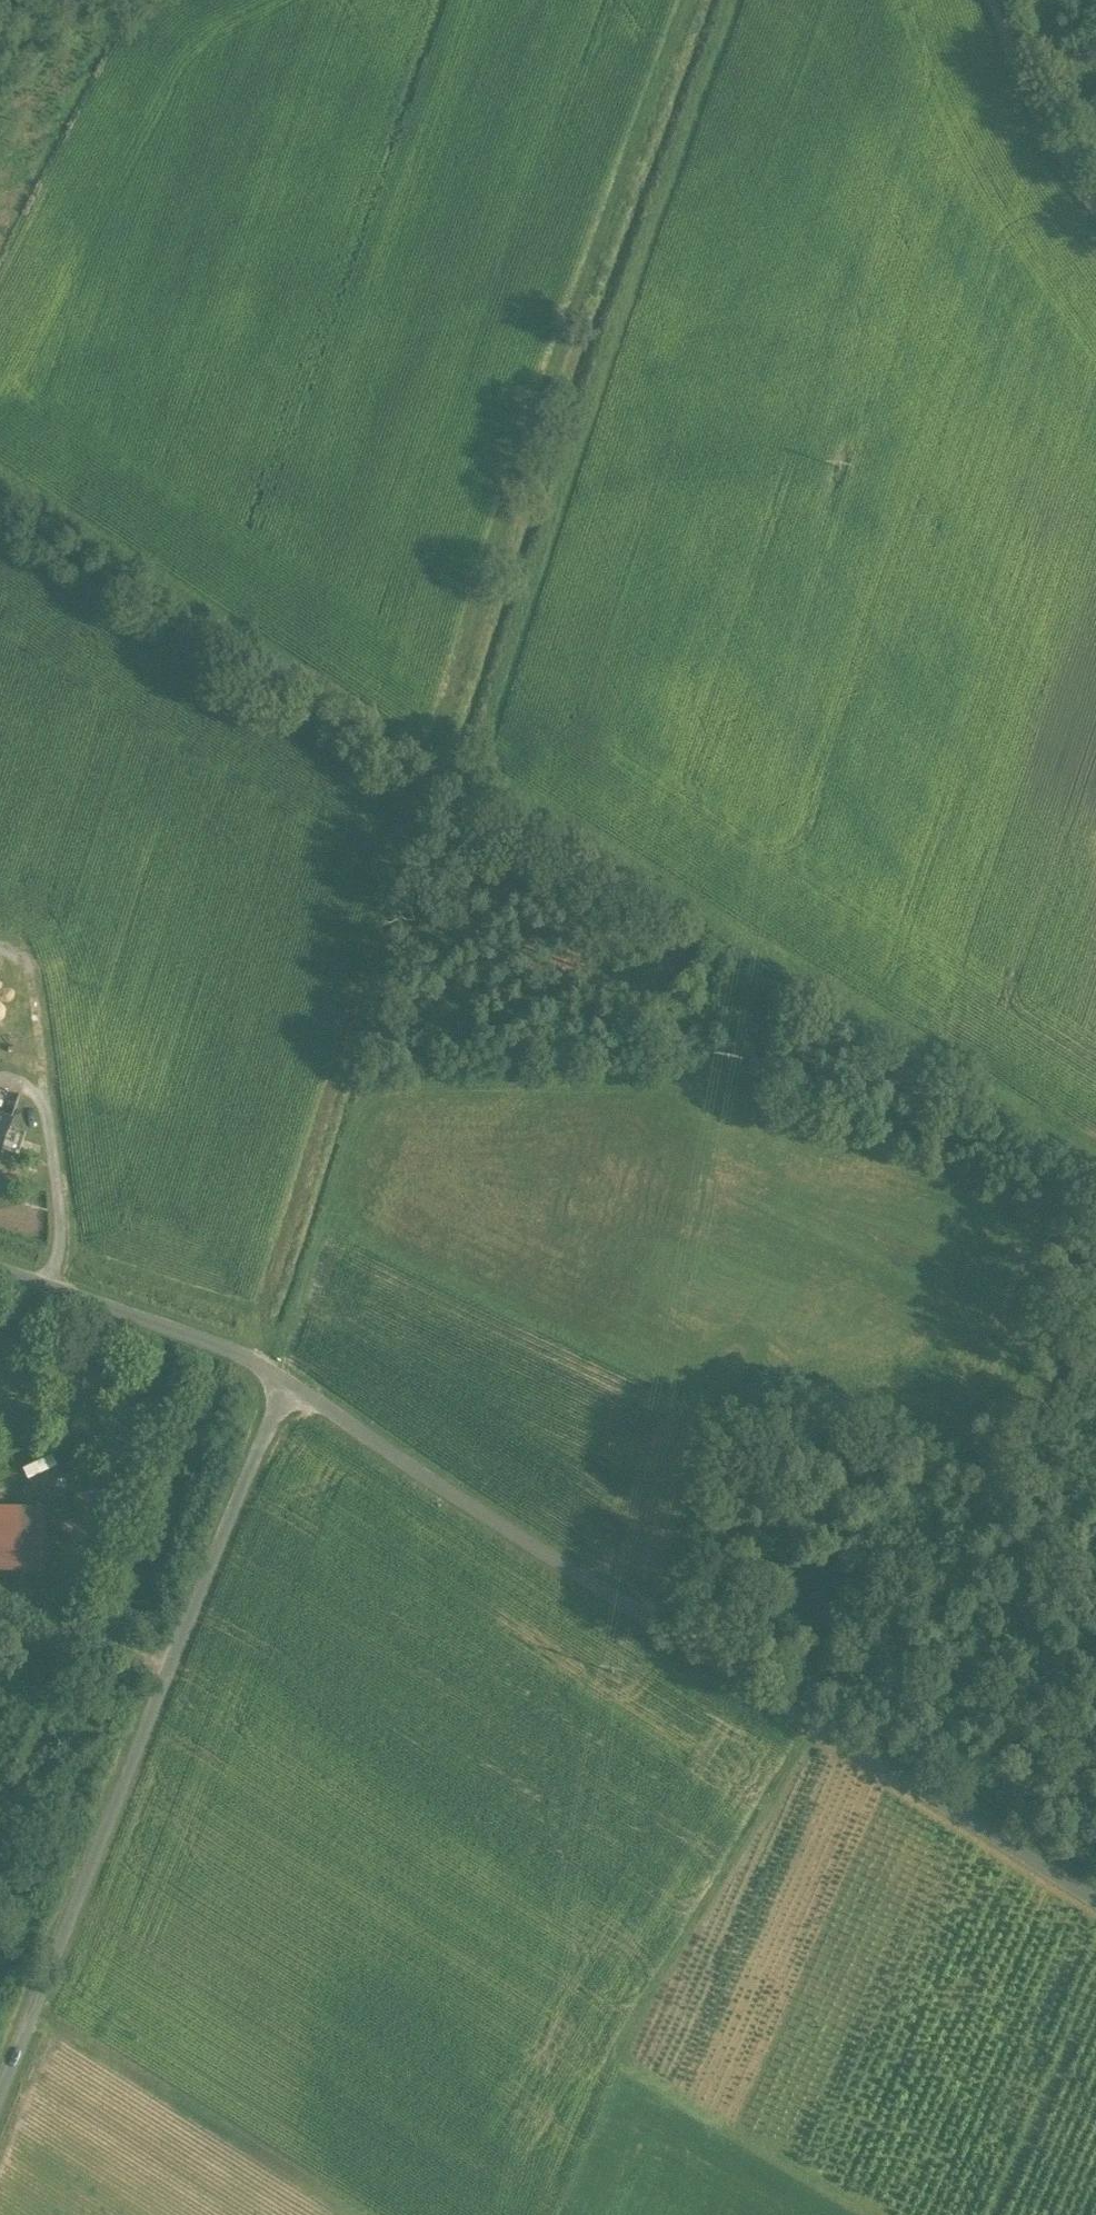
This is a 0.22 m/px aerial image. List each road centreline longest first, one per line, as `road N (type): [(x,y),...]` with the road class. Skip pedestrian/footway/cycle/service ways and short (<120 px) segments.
road 1 (unclassified): [(1095,1902),(282,1384)]
road 2 (unclassified): [(282,1384),(0,2114)]
road 3 (unclassified): [(0,1267),(188,1332),(282,1384)]
road 4 (track): [(1001,0),(1095,184)]

